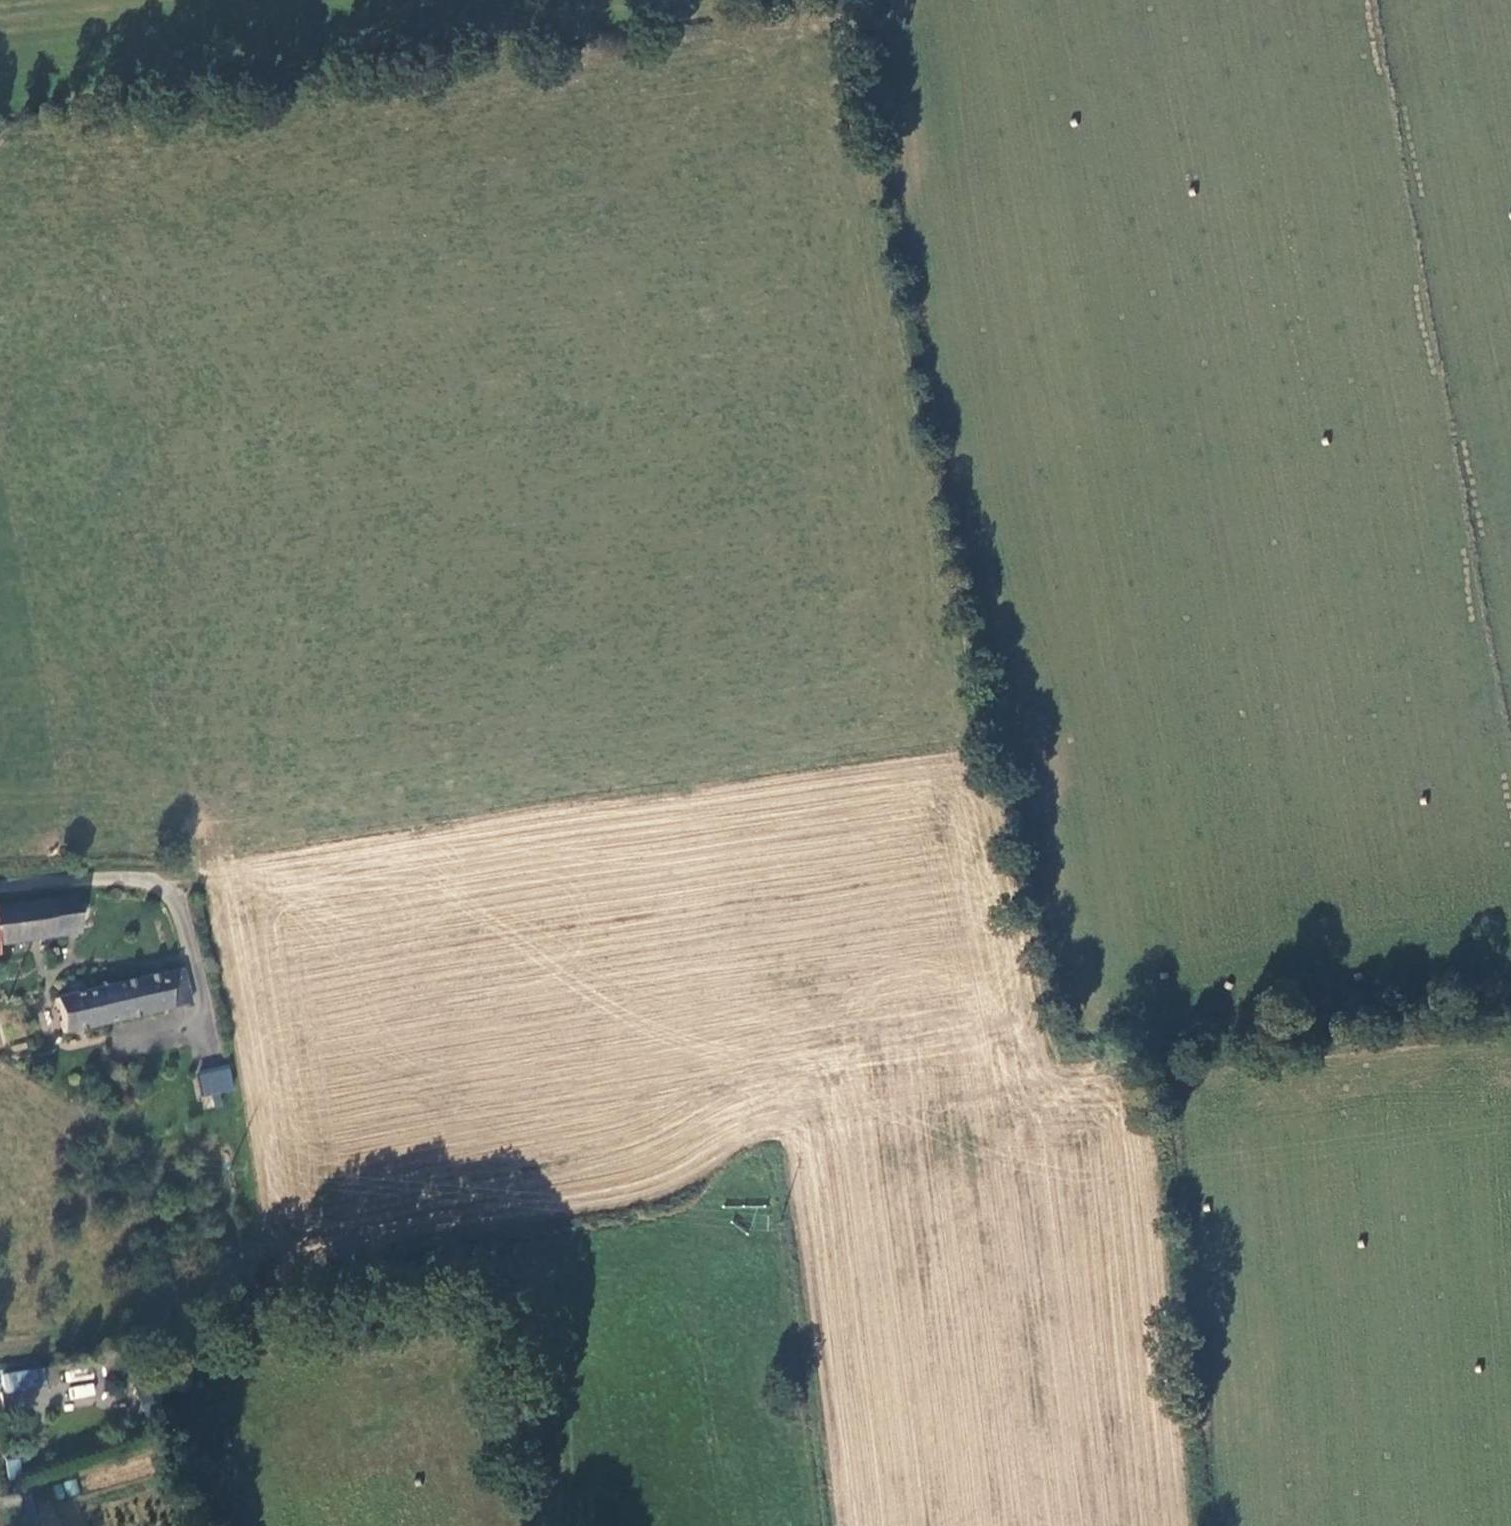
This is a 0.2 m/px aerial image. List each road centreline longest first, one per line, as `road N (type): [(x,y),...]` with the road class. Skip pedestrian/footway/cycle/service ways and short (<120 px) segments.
road 1 (residential): [(150,1043),(210,1039),(166,897),(107,882),(0,891)]
road 2 (track): [(158,1305),(71,1349),(0,1349)]

